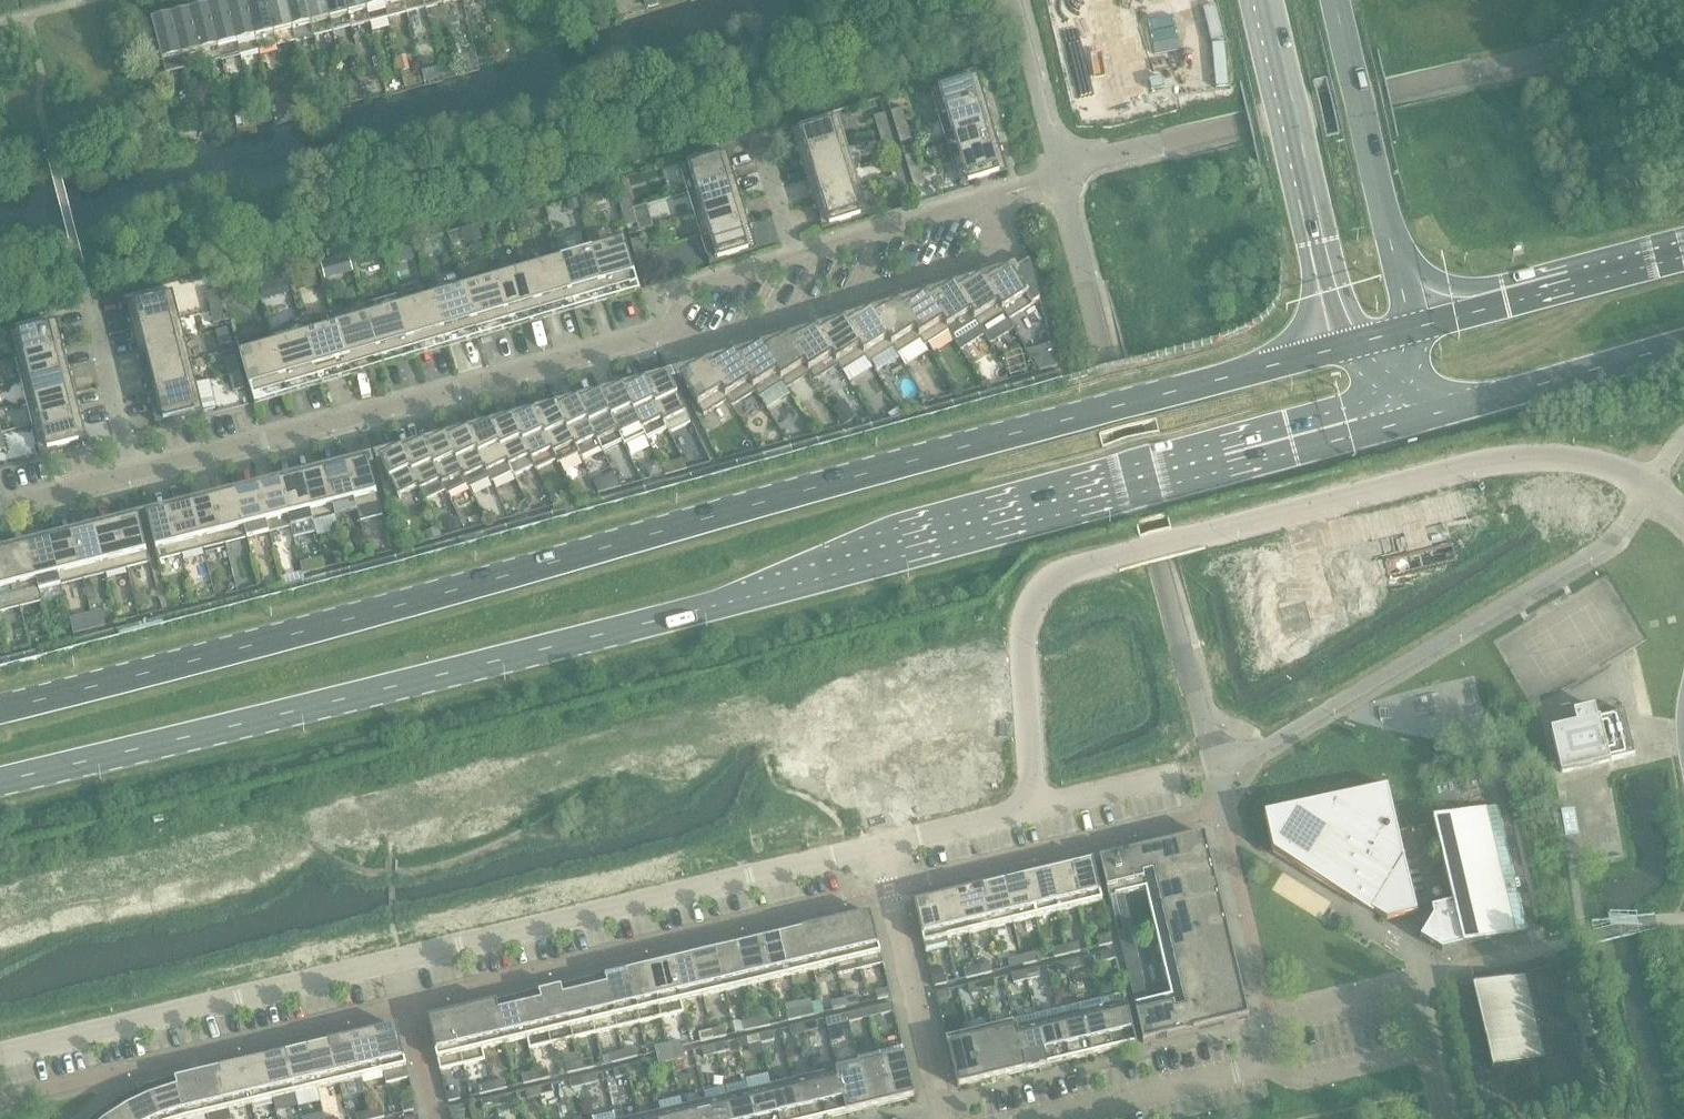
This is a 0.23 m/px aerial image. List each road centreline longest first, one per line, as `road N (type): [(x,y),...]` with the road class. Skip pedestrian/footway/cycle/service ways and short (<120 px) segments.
road 1 (primary): [(0,780),(1411,424)]
road 2 (primary): [(1350,346),(274,644),(0,711)]
road 3 (residential): [(0,1060),(877,850)]
road 4 (residential): [(1025,814),(1032,780),(1019,645),(1031,603),(1060,576),(1489,461),(1603,465),(1648,486)]
road 5 (residential): [(666,334),(697,348),(1004,252),(995,205),(981,203),(796,259)]
road 6 (residential): [(133,473),(666,334)]
road 7 (primary): [(1272,0),(1350,346)]
road 8 (primary): [(1412,328),(1337,0)]
road 9 (primary): [(1411,424),(1683,347)]
road 10 (primary): [(1683,259),(1412,328)]
road 11 (residential): [(943,1118),(877,850)]
road 12 (residential): [(1032,1118),(1269,1065)]
road 13 (residential): [(1269,1065),(1287,1082),(1429,1052),(1410,985)]
road 14 (residential): [(83,275),(133,473)]
road 15 (residential): [(1269,1065),(1269,1018),(1410,985)]
road 16 (residential): [(796,259),(754,131),(734,101)]
road 17 (residential): [(796,259),(690,292),(666,334)]
road 18 (residential): [(1025,814),(1179,782)]
road 19 (residential): [(877,850),(1025,814)]
road 20 (residential): [(0,506),(133,473)]

